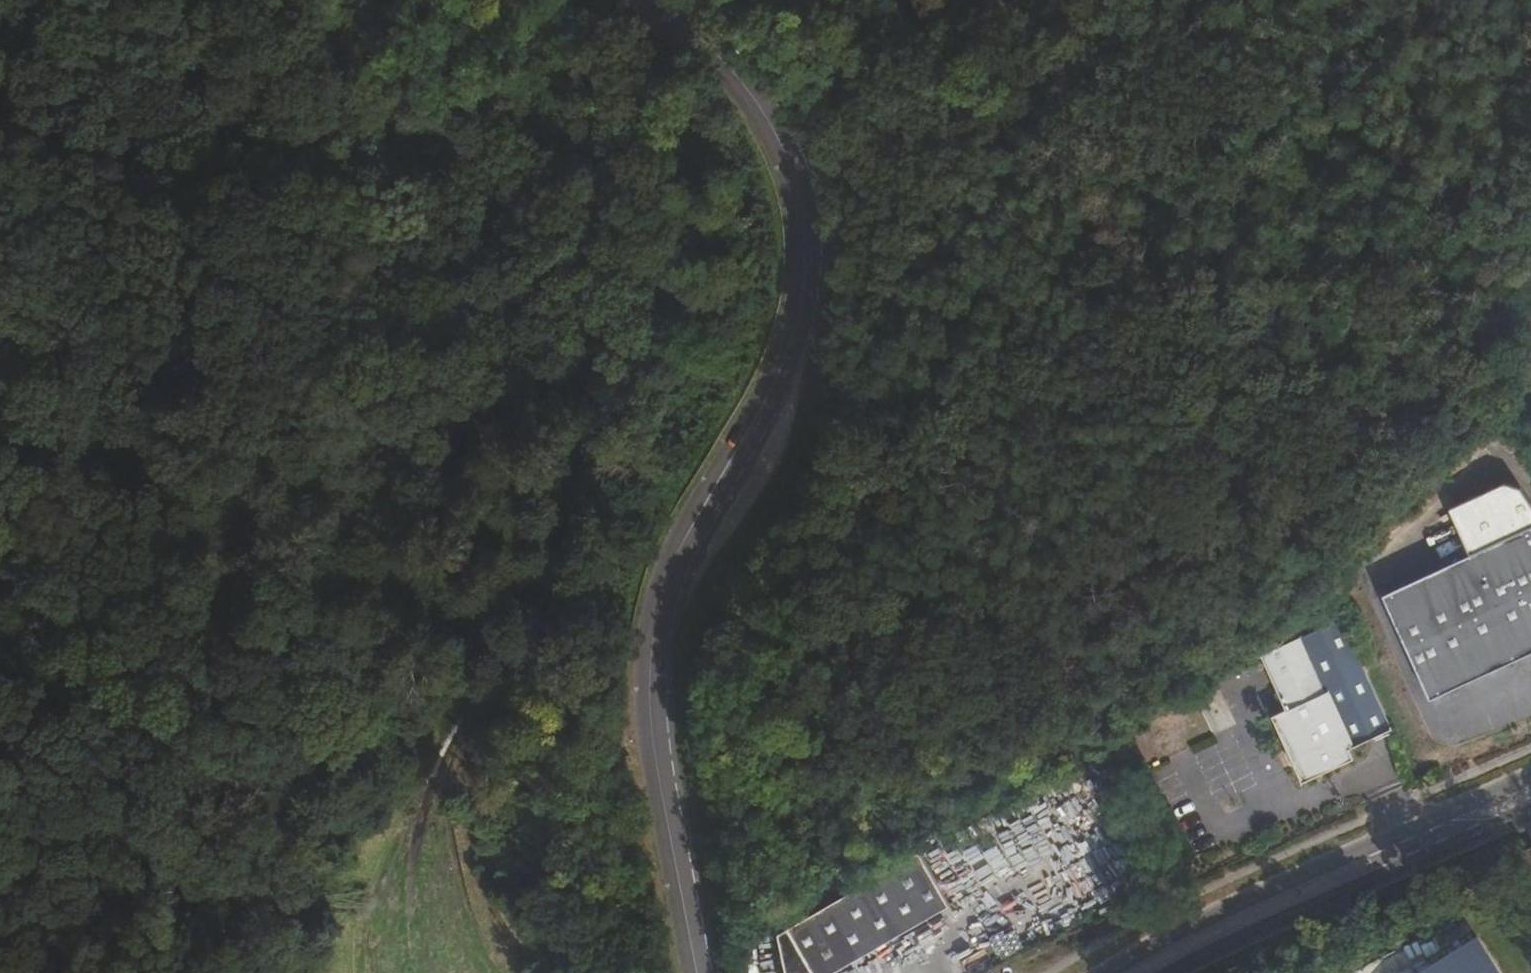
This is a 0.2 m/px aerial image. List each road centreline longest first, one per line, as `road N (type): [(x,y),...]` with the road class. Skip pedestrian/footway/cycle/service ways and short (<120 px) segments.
road 1 (unclassified): [(659,0),(730,64),(764,118),(786,163),(804,247),(804,293),(779,380),(675,571),(660,632),(656,734),(696,972)]
road 2 (secondary): [(1530,778),(1278,885),(1106,972)]
road 3 (secondary): [(1168,972),(1530,811)]

